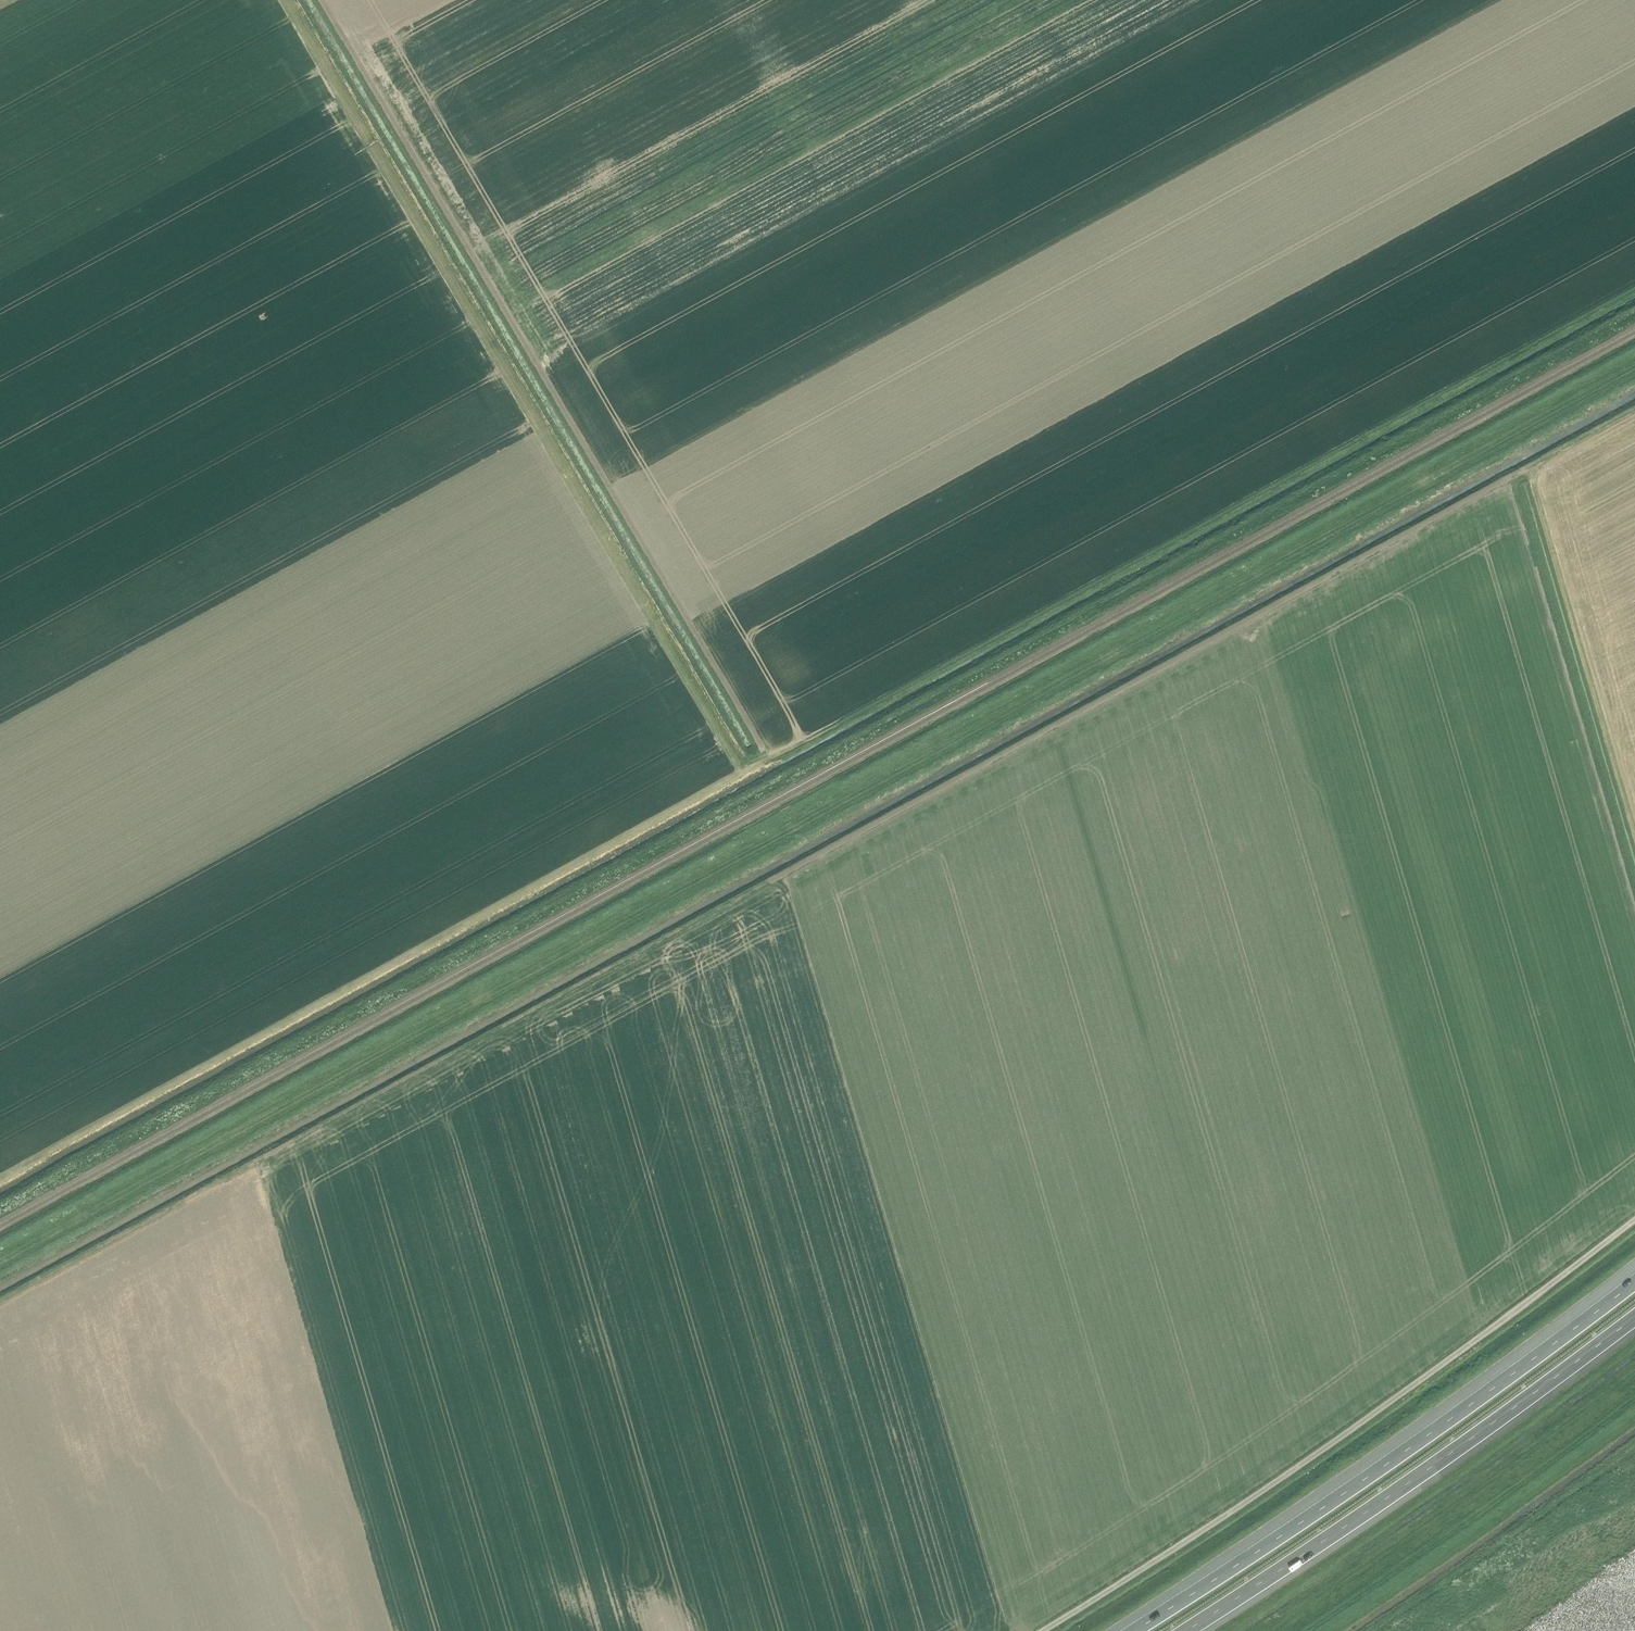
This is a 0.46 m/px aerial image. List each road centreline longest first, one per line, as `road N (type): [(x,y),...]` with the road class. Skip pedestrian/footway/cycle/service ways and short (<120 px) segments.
road 1 (unclassified): [(1044,1630),(1301,1465),(1634,1221)]
road 2 (motorway): [(1634,1283),(1318,1513),(1134,1630)]
road 3 (motorway): [(1184,1630),(1634,1318)]

